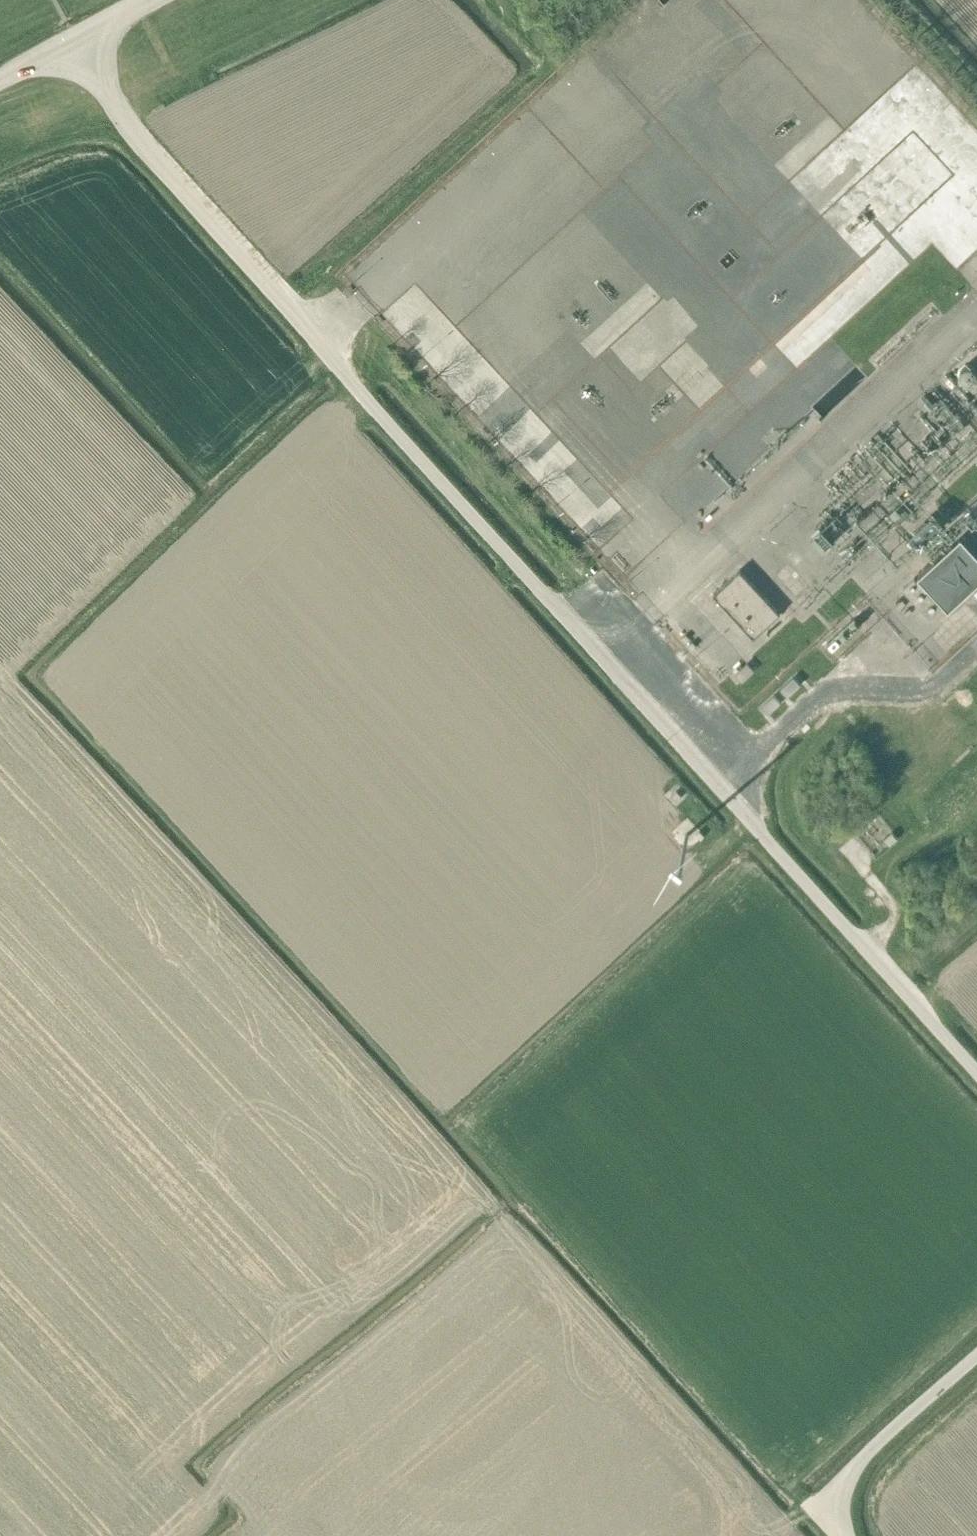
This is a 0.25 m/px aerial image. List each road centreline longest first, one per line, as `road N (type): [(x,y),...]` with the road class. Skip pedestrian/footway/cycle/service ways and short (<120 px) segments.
road 1 (unclassified): [(976,1084),(724,786),(345,377),(110,102),(73,40)]
road 2 (unclassified): [(852,1535),(823,1503),(976,1352)]

